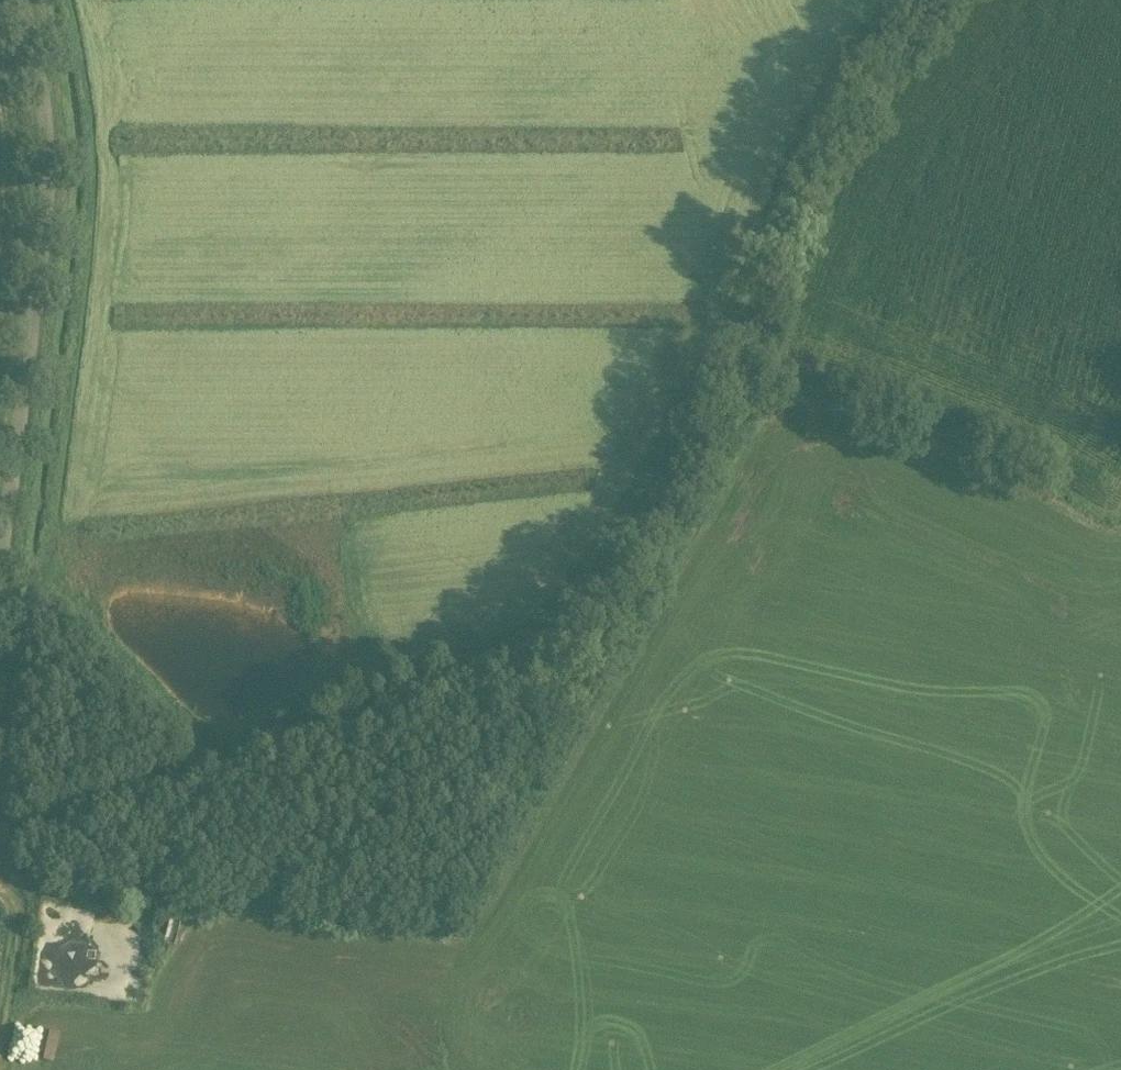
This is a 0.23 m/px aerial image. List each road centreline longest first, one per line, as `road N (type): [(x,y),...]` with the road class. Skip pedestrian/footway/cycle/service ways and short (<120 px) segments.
road 1 (unclassified): [(0,570),(37,279),(44,132),(37,34),(24,0)]

